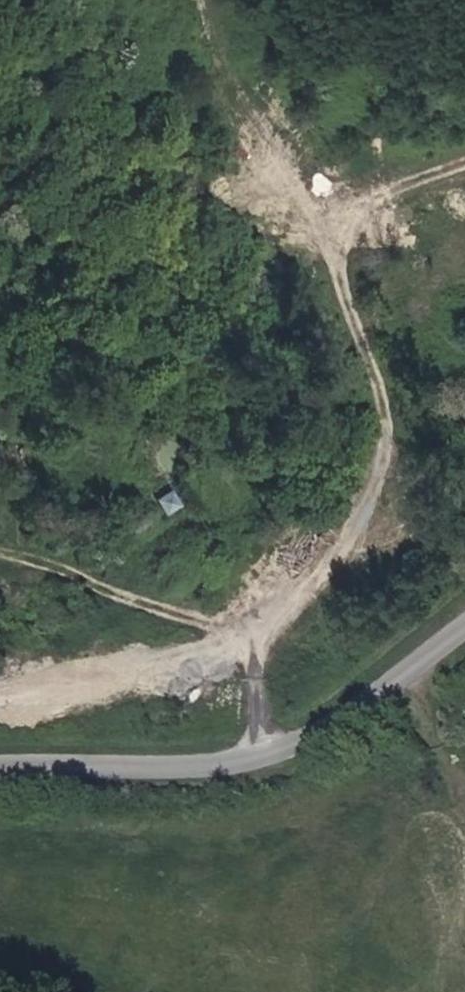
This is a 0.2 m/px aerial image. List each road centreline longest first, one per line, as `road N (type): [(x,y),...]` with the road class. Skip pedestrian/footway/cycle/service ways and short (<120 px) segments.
road 1 (residential): [(0,766),(225,765),(300,751),(464,626)]

